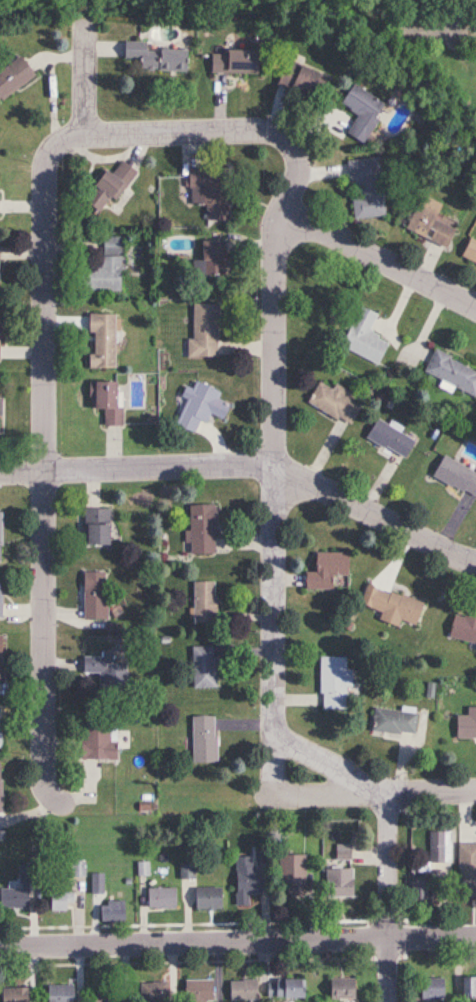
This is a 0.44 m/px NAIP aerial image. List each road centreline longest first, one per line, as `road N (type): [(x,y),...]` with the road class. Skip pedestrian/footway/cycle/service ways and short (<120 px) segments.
road 1 (residential): [(70,802),(55,794),(46,764),(54,157),(90,136),(277,131),(293,141),(302,170),(283,219)]
road 2 (residential): [(278,796),(283,219)]
road 3 (residential): [(475,556),(279,465),(0,470)]
road 4 (residential): [(0,944),(475,936)]
road 5 (residential): [(475,303),(283,219)]
road 6 (residential): [(395,1001),(390,796)]
road 7 (residential): [(278,796),(475,791)]
road 8 (residential): [(390,796),(278,735)]

